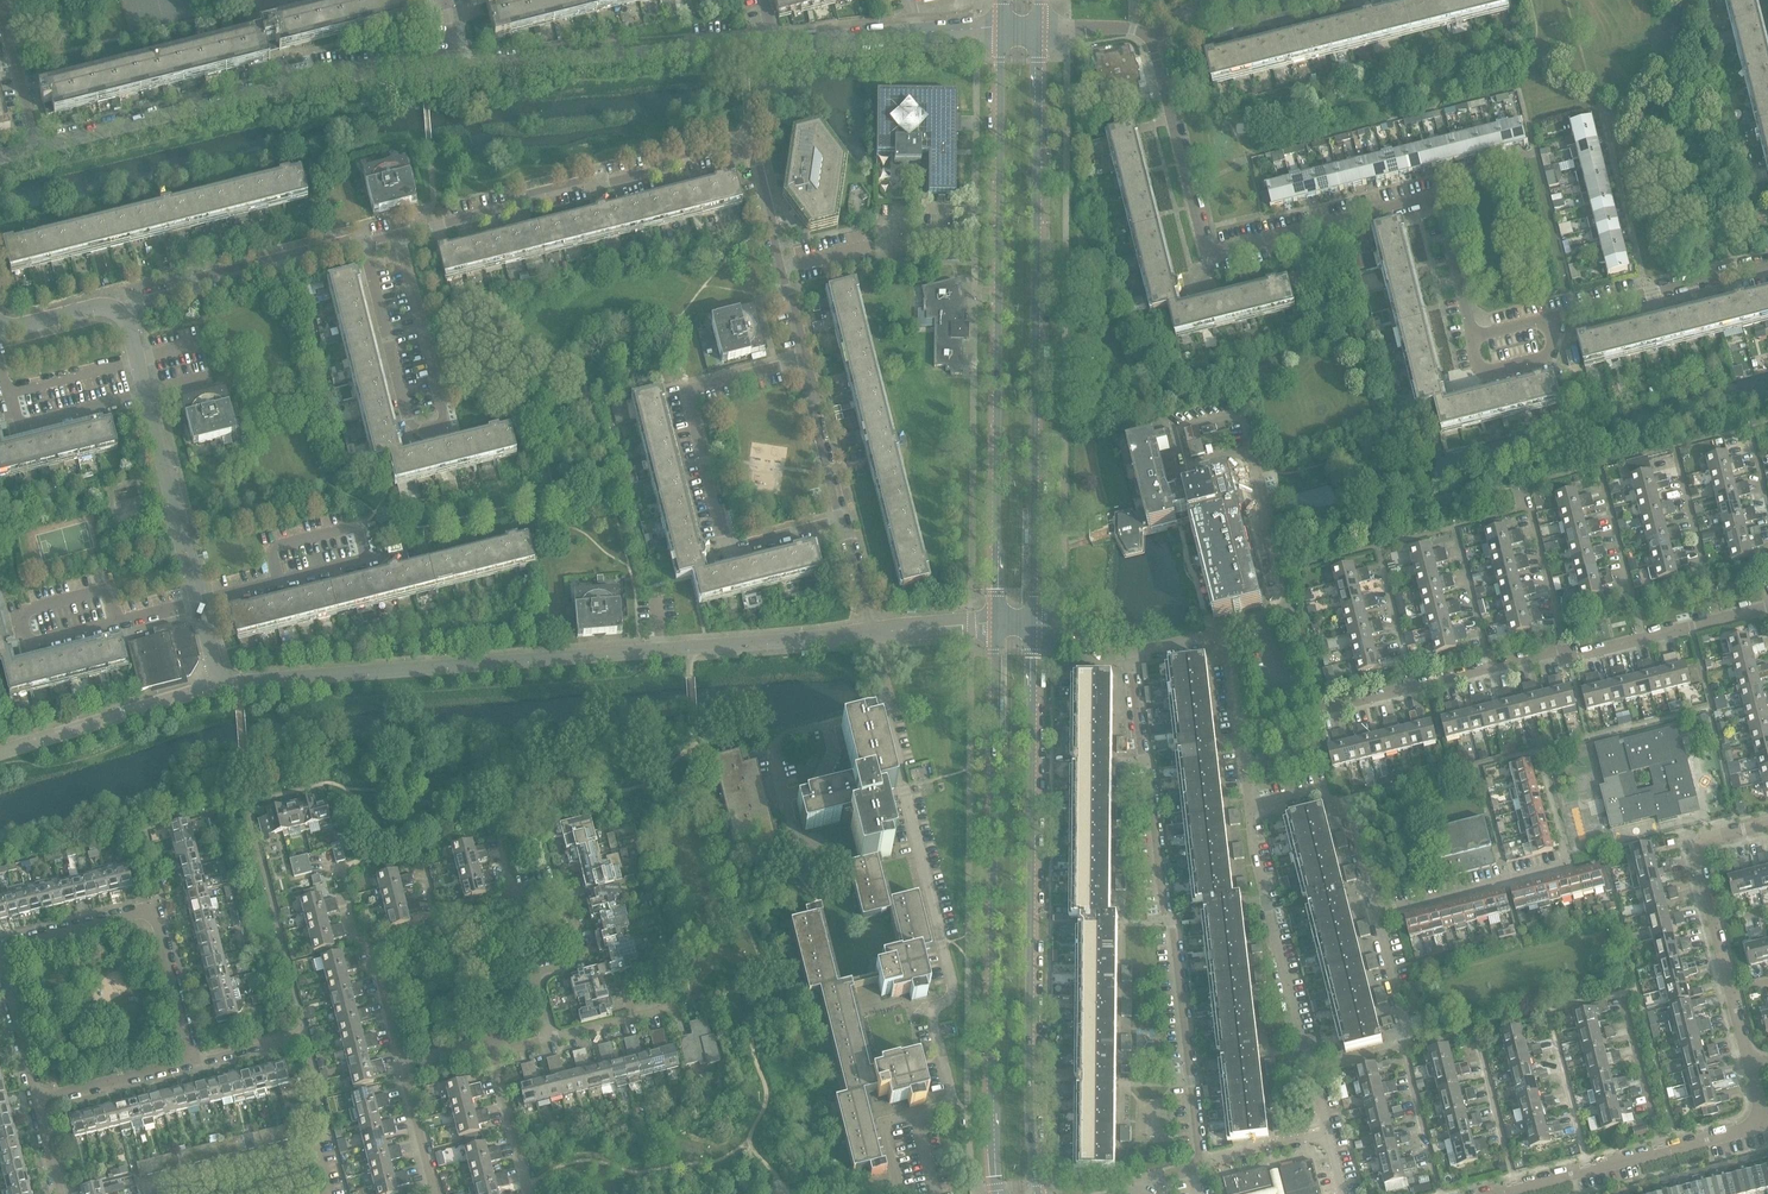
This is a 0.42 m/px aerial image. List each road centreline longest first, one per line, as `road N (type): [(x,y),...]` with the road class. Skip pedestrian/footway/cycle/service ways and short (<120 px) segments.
road 1 (residential): [(121,313),(139,299),(246,270),(739,149),(758,159),(806,358)]
road 2 (tertiary): [(222,677),(237,682),(874,633)]
road 3 (residential): [(1472,336),(1436,197),(1206,254),(1153,37)]
road 4 (tertiary): [(1001,29),(994,622)]
road 5 (tertiary): [(1033,621),(1038,29)]
road 6 (tertiary): [(1038,1193),(1028,1081),(1033,621)]
road 7 (tertiary): [(994,622),(997,1193)]
road 8 (residential): [(901,1193),(885,1126),(950,1100),(934,1018),(953,988),(885,710)]
road 9 (residential): [(1202,1162),(1129,653)]
road 10 (residential): [(38,153),(325,78),(453,67)]
road 11 (residential): [(841,520),(727,548),(687,388),(806,358)]
road 12 (tertiary): [(222,677),(121,313)]
road 13 (residential): [(453,67),(775,41)]
road 14 (residential): [(0,947),(154,910),(192,1065)]
road 15 (residential): [(1311,1071),(1254,858),(1249,808)]
road 16 (residential): [(513,897),(541,887),(566,892),(583,961),(538,970),(553,1038)]
road 17 (residential): [(0,754),(208,689),(222,677)]
road 18 (residential): [(1311,1071),(1405,1047),(1376,913)]
road 19 (residential): [(1217,633),(1275,618),(1284,600),(1248,457)]
road 20 (residential): [(775,41),(1001,29)]
road 21 (residential): [(1556,315),(1767,261)]
road 22 (residential): [(1376,913),(1347,807),(1318,791),(1249,808)]
road 23 (residential): [(1376,913),(1567,864)]
road 24 (residential): [(1241,729),(1414,689)]
road 25 (residential): [(1565,655),(1523,486)]
road 26 (residential): [(1644,640),(1601,474)]
road 27 (residential): [(829,724),(835,753),(815,788),(784,797),(773,748),(785,734)]
road 28 (residential): [(1718,622),(1676,458)]
road 29 (residential): [(806,358),(841,520)]
road 30 (residential): [(1590,1169),(1549,1013)]
road 31 (residential): [(1517,1187),(1477,1031)]
road 32 (residential): [(1664,1150),(1624,996)]
road 33 (residential): [(38,1103),(192,1065)]
road 34 (residential): [(531,1193),(490,1042)]
road 35 (residential): [(38,1103),(0,954)]
road 36 (residential): [(38,153),(0,9)]
road 37 (residential): [(1556,315),(1546,358),(1482,373),(1472,336)]
road 38 (residential): [(1716,925),(1702,852),(1714,840),(1767,826)]
road 39 (residential): [(1443,1193),(1409,1059)]
road 40 (residential): [(1493,672),(1460,539)]
road 41 (residential): [(436,1193),(404,1065)]
road 42 (residential): [(1414,689),(1382,563)]
road 43 (residential): [(1202,1162),(1327,1134)]
road 44 (tertiary): [(121,313),(103,307),(0,326)]
road 45 (tertiary): [(874,633),(994,622)]

